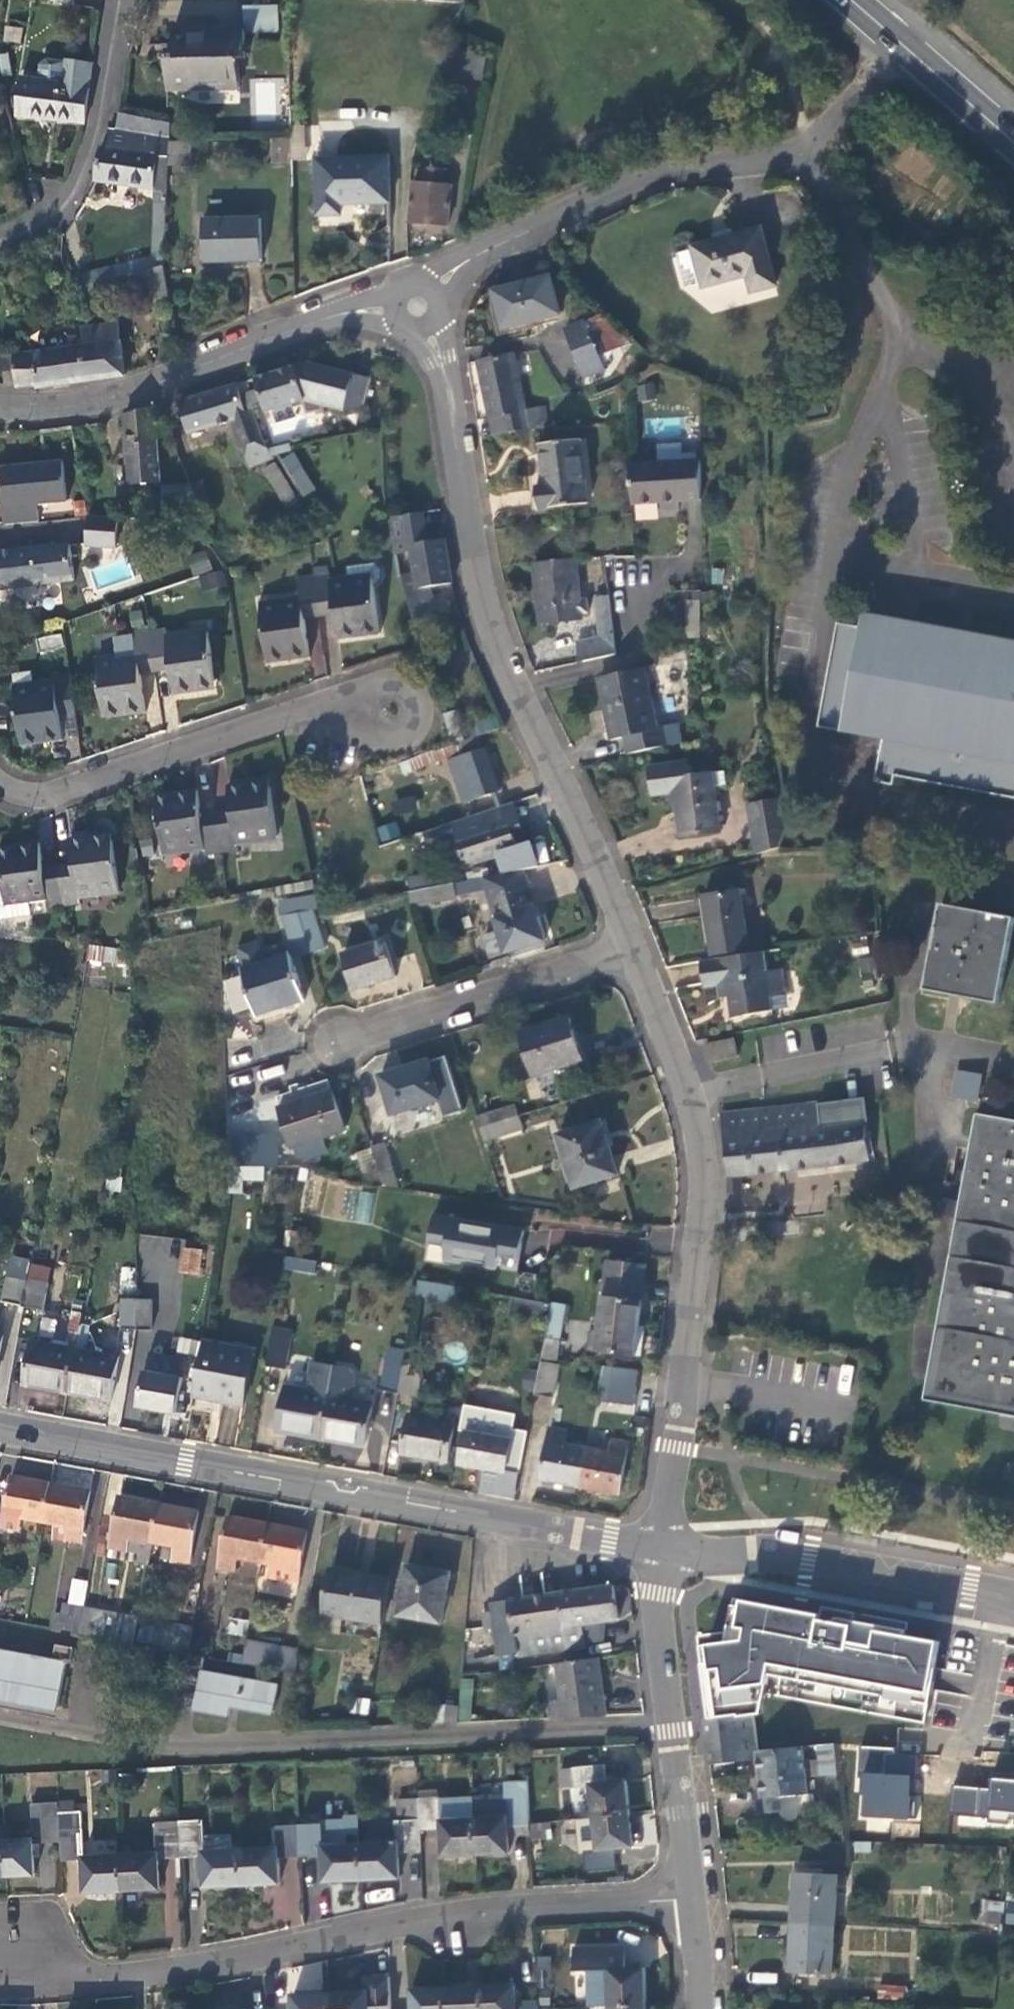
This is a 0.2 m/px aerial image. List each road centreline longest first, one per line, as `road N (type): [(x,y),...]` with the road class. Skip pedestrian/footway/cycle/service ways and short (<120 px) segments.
road 1 (residential): [(691,1899),(458,1920),(91,1981),(0,1972)]
road 2 (residential): [(637,950),(483,601),(440,347),(415,311)]
road 3 (residential): [(670,1550),(0,1432)]
road 4 (residential): [(415,311),(459,267),(594,201),(669,172),(767,159),(794,162),(827,195),(898,344)]
road 5 (residential): [(670,1550),(673,1446),(704,1178),(693,1102),(637,950)]
road 6 (residential): [(415,311),(345,311),(131,393),(0,407)]
road 7 (residential): [(388,709),(286,714),(17,804),(0,784)]
road 8 (residential): [(670,1550),(658,1593),(691,1899)]
road 9 (residential): [(1013,1607),(969,1590),(809,1562),(670,1550)]
road 10 (residential): [(637,950),(338,1042)]
road 11 (residential): [(0,238),(73,204),(93,153),(120,0)]
road 12 (primary): [(1013,144),(850,0)]

